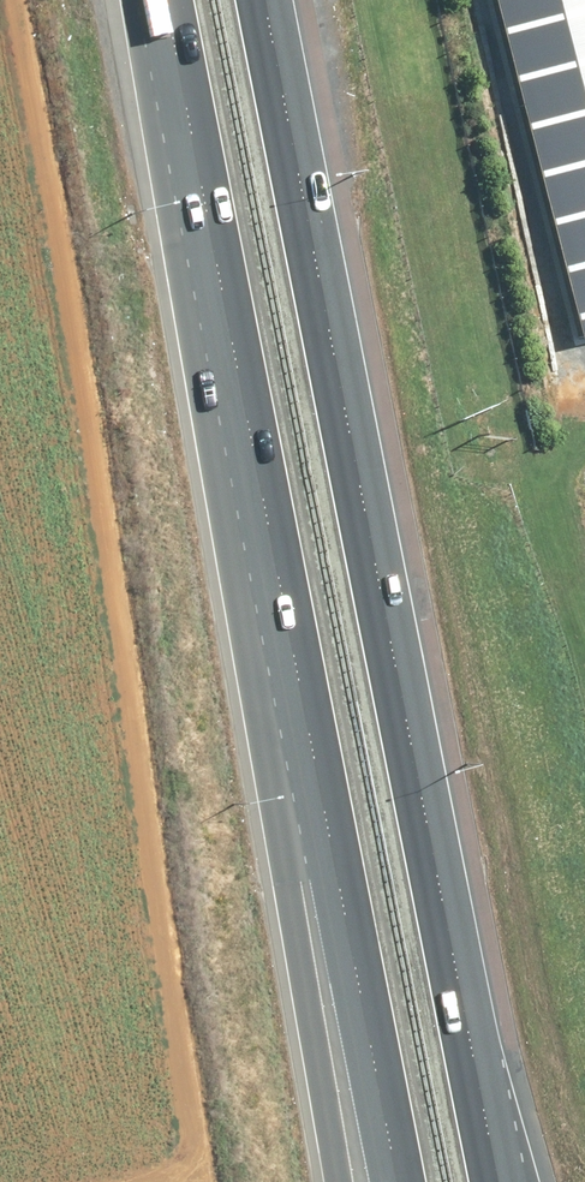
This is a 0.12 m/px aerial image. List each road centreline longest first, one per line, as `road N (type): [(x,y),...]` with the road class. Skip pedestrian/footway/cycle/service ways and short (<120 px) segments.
road 1 (motorway): [(262,0),(369,573),(497,1167)]
road 2 (motorway): [(284,615),(166,0)]
road 3 (motorway): [(398,1181),(284,615)]
road 4 (motorway): [(354,1181),(284,615)]

